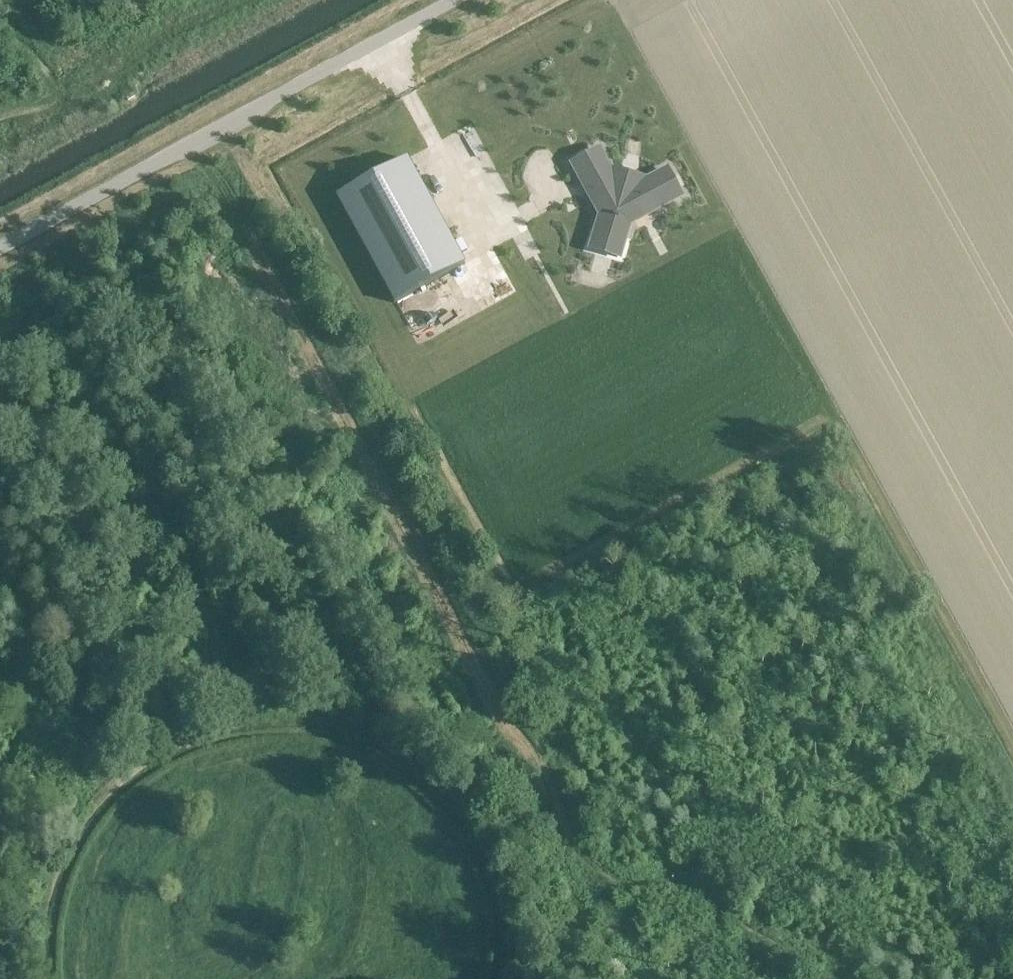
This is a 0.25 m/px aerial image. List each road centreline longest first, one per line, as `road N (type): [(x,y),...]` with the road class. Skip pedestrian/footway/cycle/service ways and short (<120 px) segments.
road 1 (unclassified): [(0,247),(456,0)]

